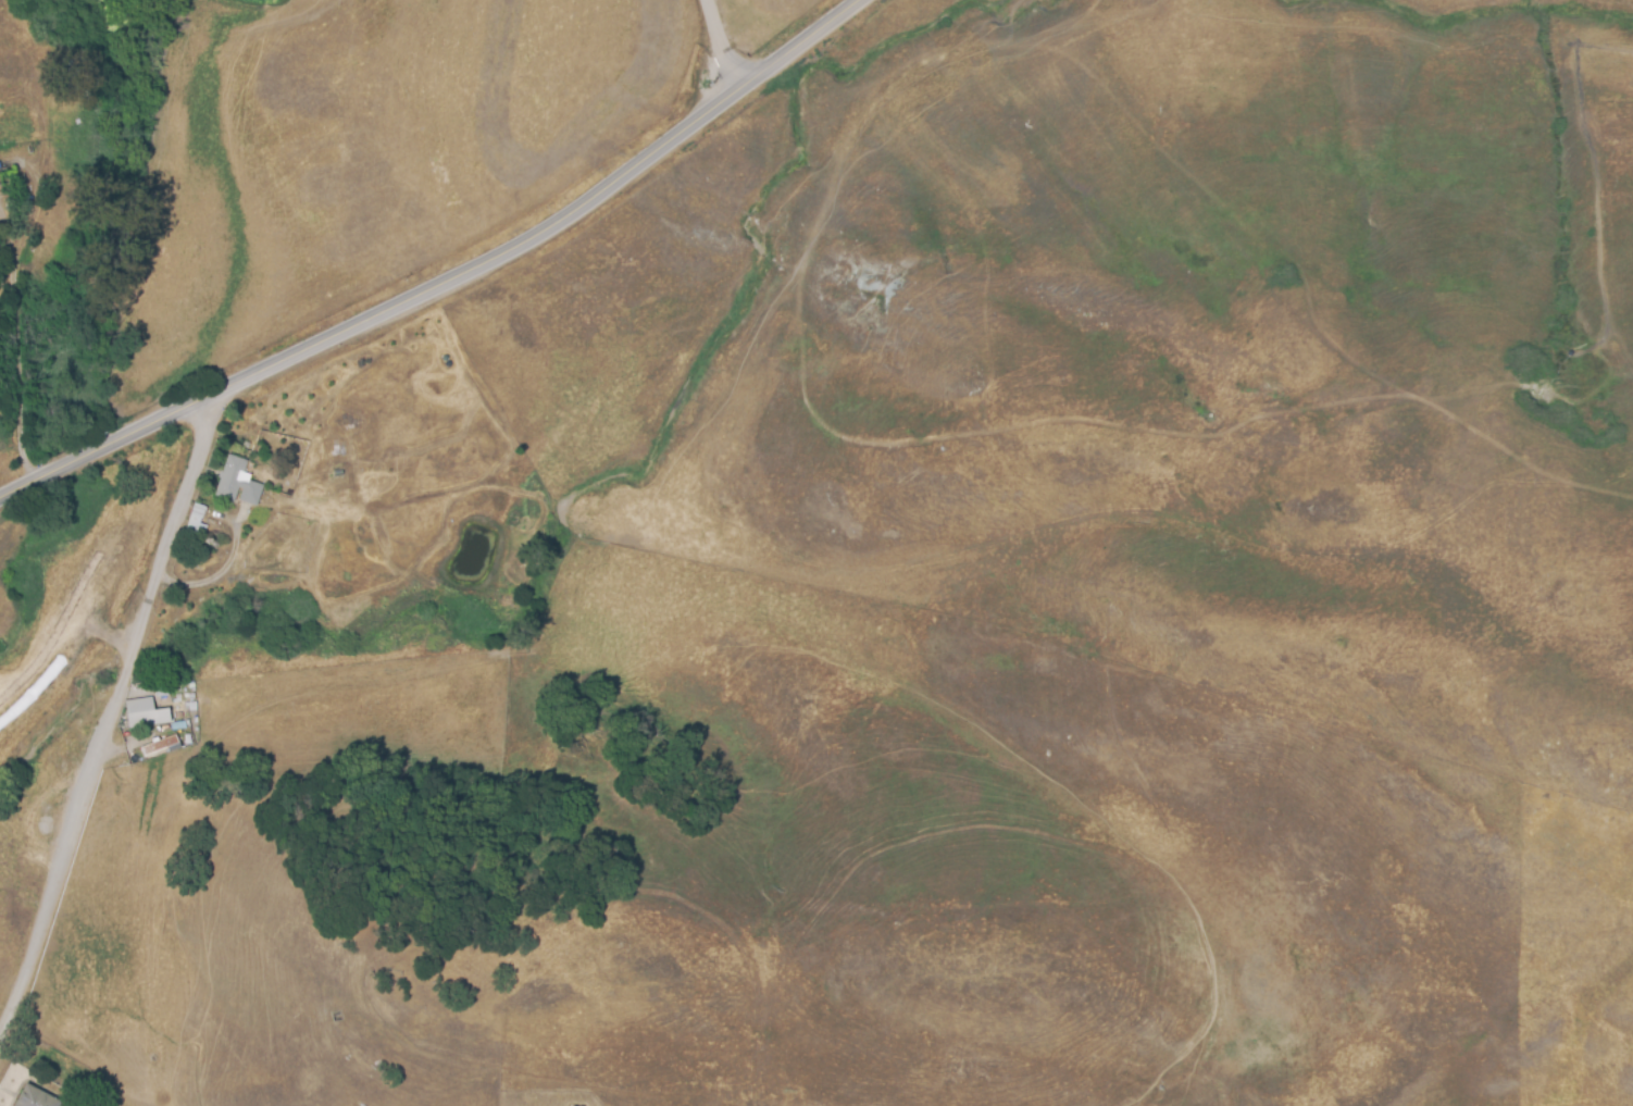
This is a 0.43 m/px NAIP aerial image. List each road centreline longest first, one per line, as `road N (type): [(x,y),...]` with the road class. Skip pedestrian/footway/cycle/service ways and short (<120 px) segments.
road 1 (tertiary): [(858,0),(569,220),(220,397),(0,497)]
road 2 (residential): [(220,397),(0,1040)]
road 3 (residential): [(23,486),(16,160)]

